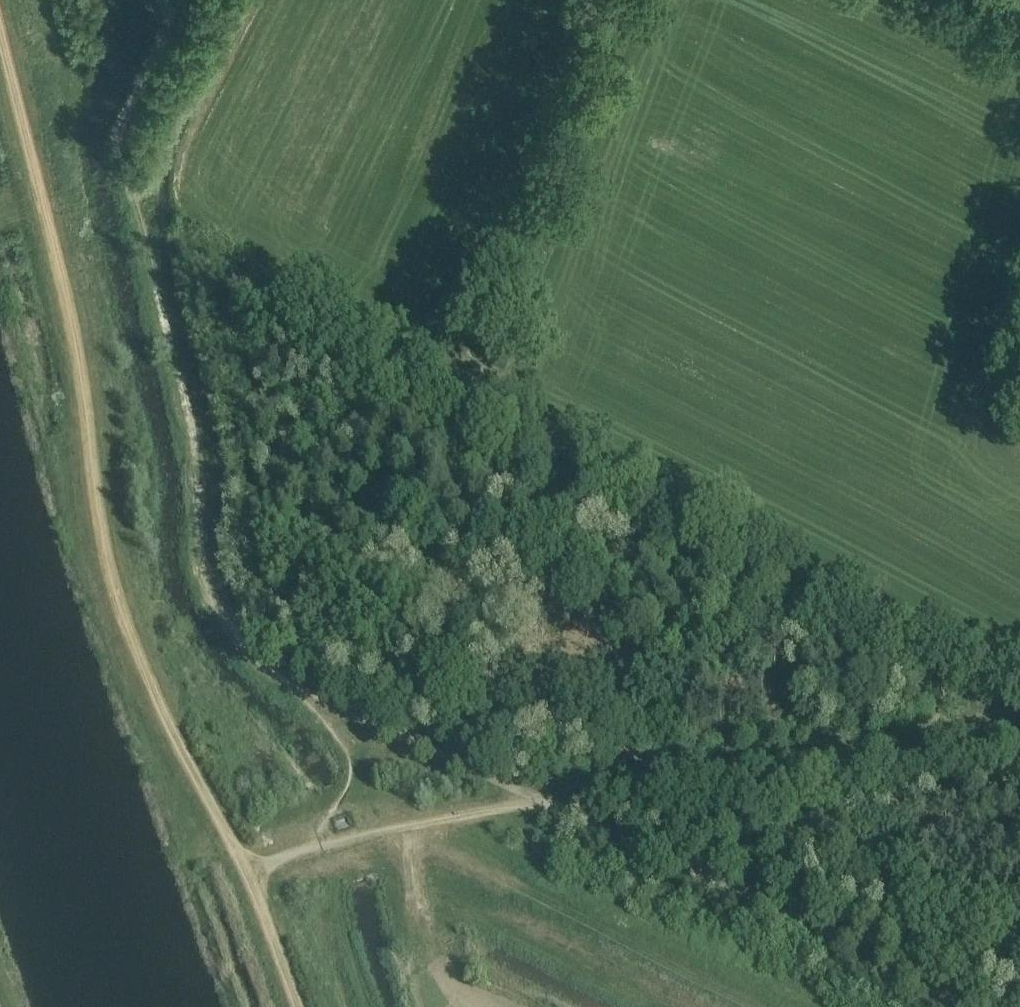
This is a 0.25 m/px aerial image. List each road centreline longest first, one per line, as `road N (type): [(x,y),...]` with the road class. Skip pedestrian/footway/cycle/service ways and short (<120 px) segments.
road 1 (track): [(300,1006),(219,807),(149,688),(95,526),(84,372),(0,43)]
road 2 (track): [(963,725),(958,676),(353,335)]
road 3 (unclassified): [(956,1006),(352,709)]
road 4 (track): [(466,395),(616,0)]
road 5 (track): [(1019,719),(706,769),(651,769)]
road 6 (track): [(184,422),(207,593),(250,652),(352,709)]
road 7 (track): [(528,793),(248,869)]

